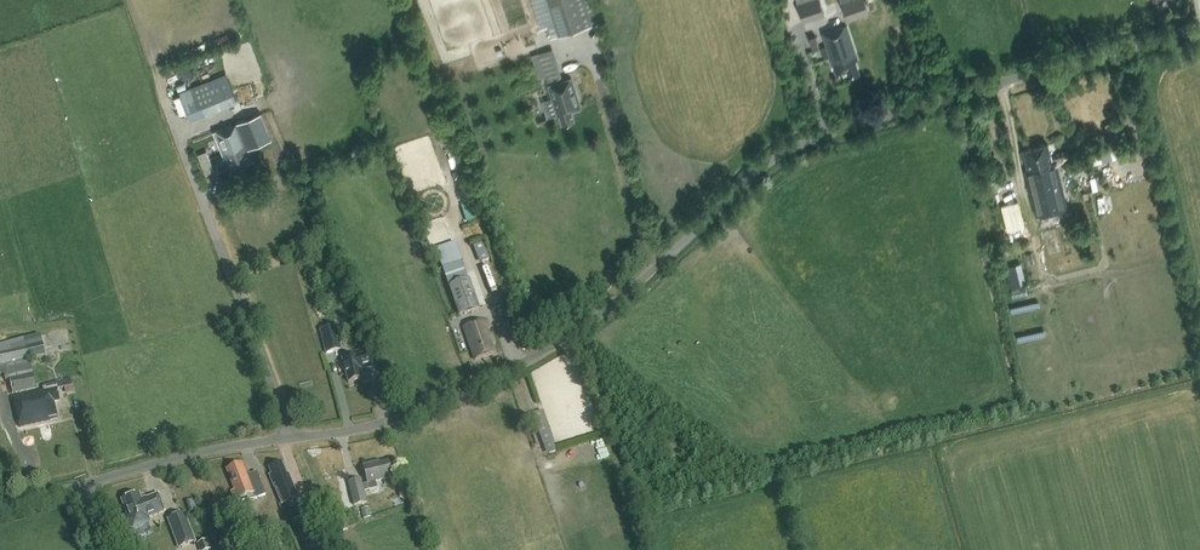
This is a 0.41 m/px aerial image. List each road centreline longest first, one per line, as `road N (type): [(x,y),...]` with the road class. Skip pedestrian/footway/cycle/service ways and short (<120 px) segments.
road 1 (unclassified): [(84,485),(232,446),(356,429),(480,384),(581,327),(764,164),(803,143),(1199,27)]
road 2 (track): [(293,437),(181,142)]
road 3 (track): [(652,269),(588,47)]

